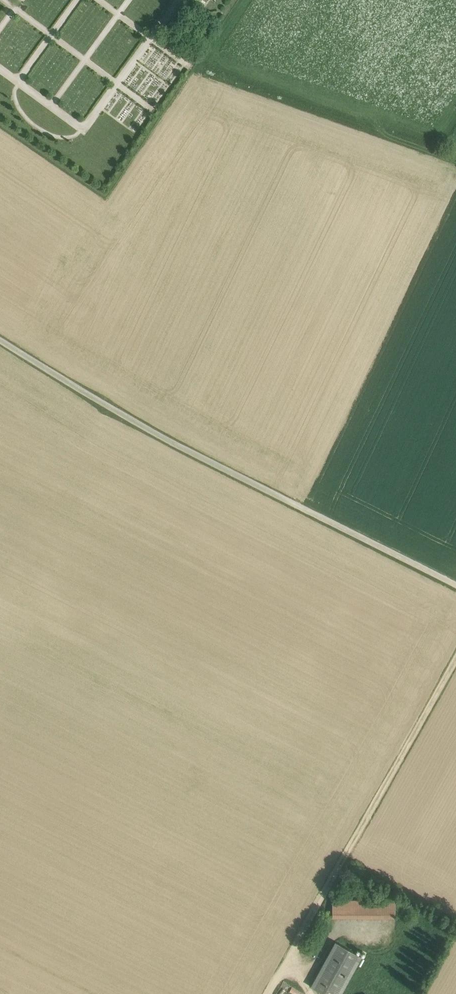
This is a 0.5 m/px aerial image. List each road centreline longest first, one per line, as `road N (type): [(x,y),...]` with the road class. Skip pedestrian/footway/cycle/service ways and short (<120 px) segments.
road 1 (track): [(0,338),(138,425),(455,583)]
road 2 (track): [(455,664),(270,993)]

